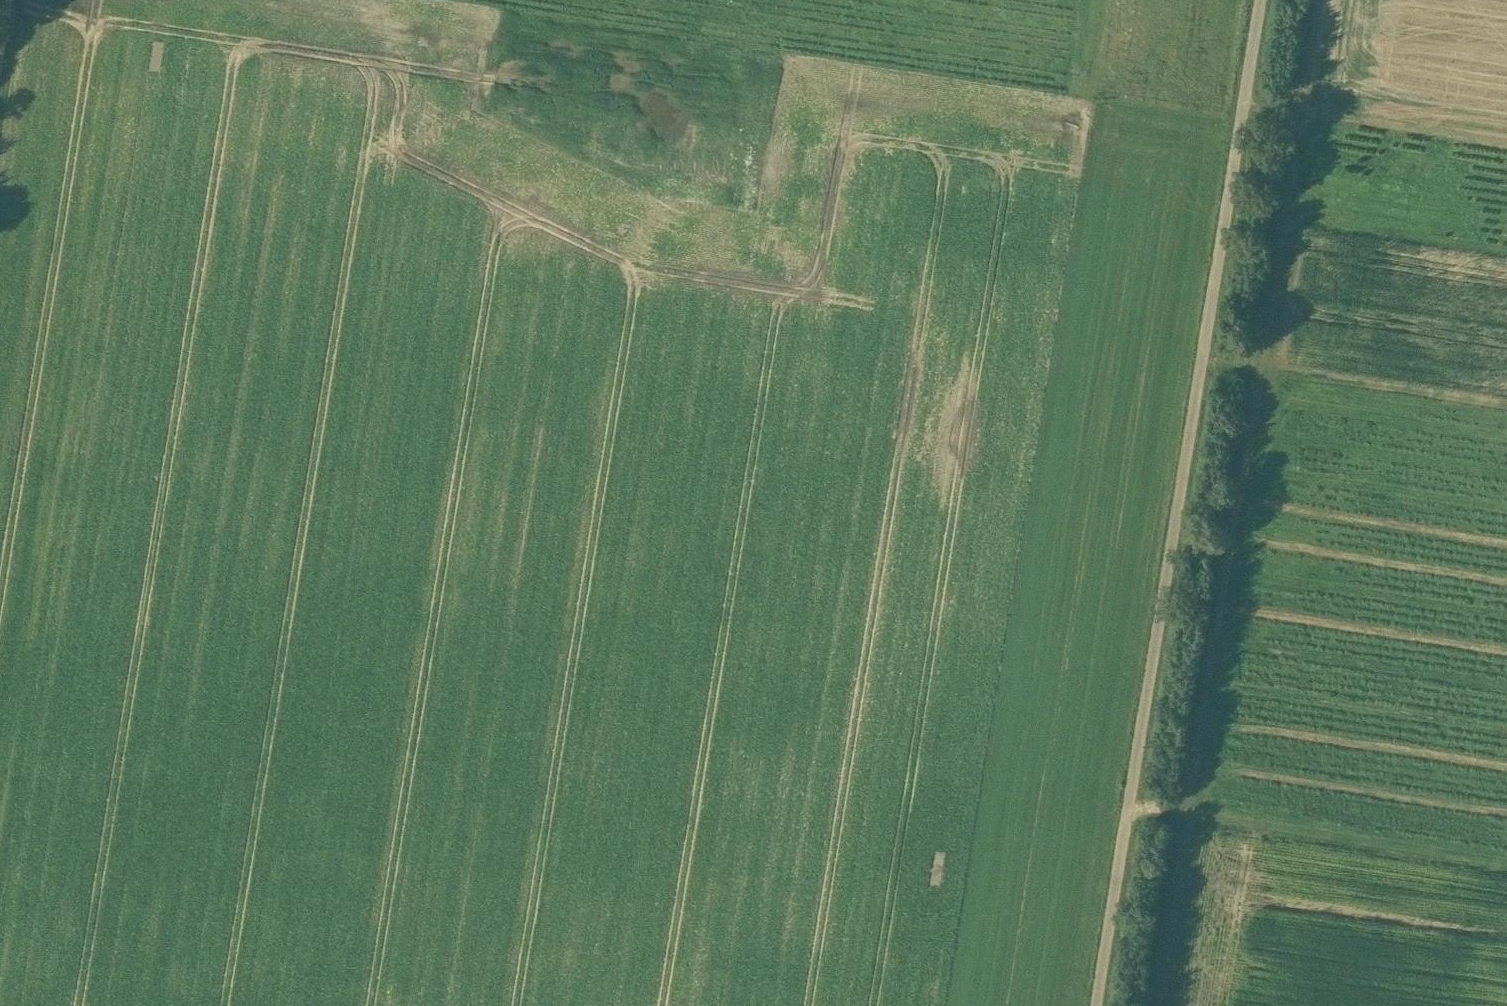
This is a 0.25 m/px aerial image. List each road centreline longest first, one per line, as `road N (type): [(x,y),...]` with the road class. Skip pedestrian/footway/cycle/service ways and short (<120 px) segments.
road 1 (unclassified): [(1260,0),(1095,1005)]
road 2 (track): [(1106,940),(397,827)]

